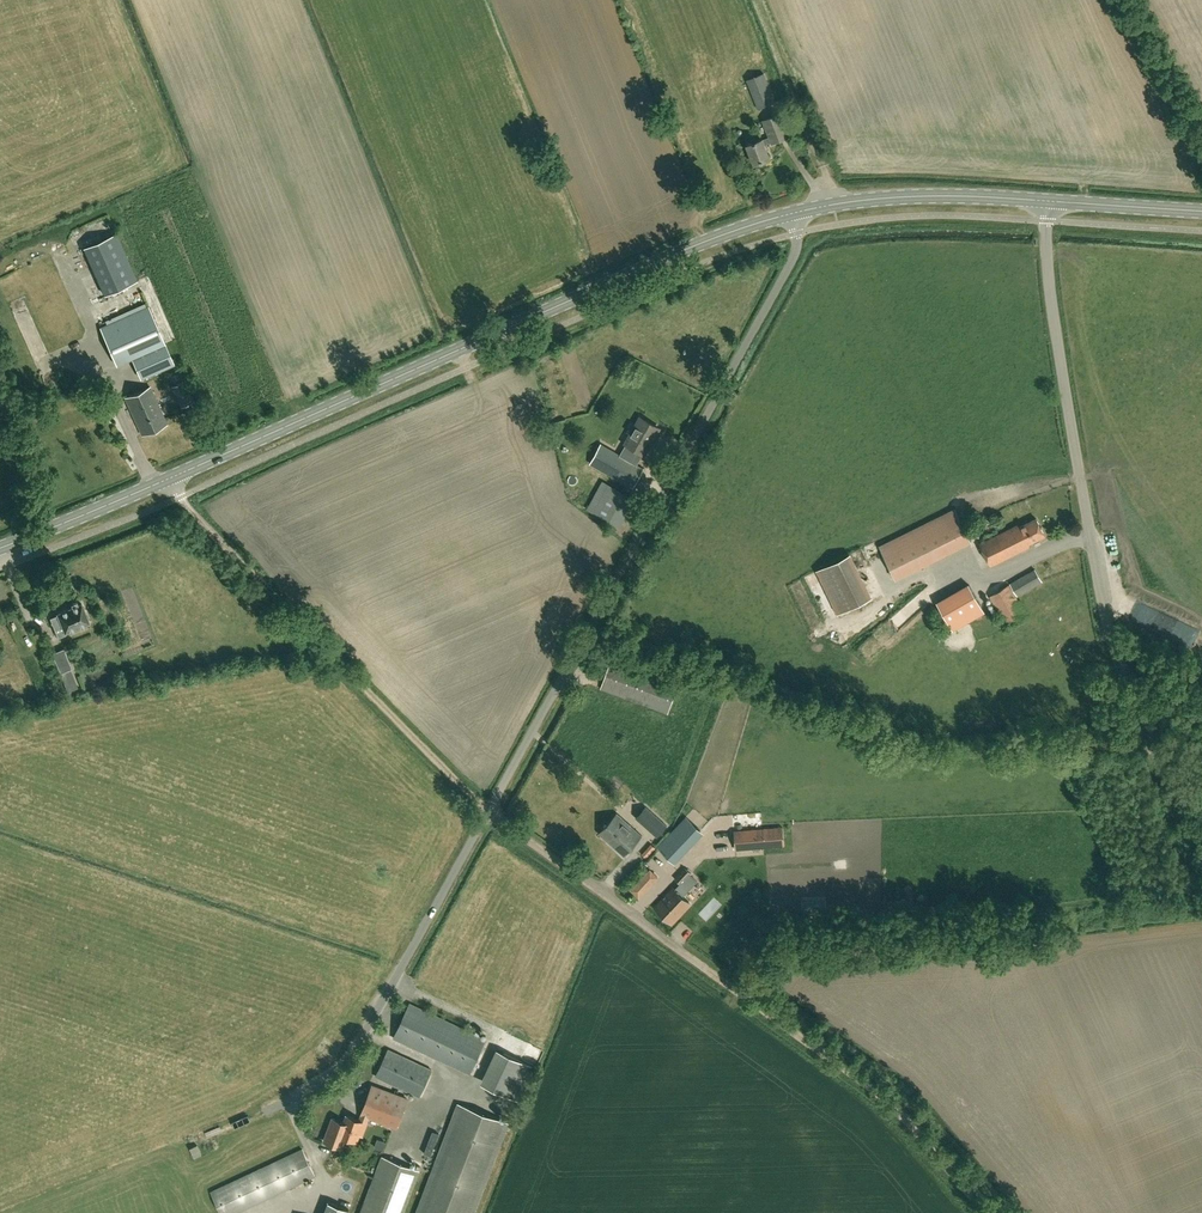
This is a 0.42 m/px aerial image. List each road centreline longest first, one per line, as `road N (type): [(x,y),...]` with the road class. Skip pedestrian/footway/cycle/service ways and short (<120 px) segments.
road 1 (secondary): [(794,214),(721,236),(0,547)]
road 2 (unclassified): [(490,812),(797,251),(794,214)]
road 3 (unclassified): [(1201,839),(1109,626),(1056,334),(1049,203)]
road 4 (track): [(490,812),(163,480)]
road 5 (track): [(986,1212),(882,1099),(643,922)]
road 6 (unclassified): [(291,1101),(332,1076),(365,1038),(490,812)]
road 7 (track): [(0,1212),(291,1101)]
road 8 (secondary): [(1049,203),(894,199),(794,214)]
road 9 (track): [(759,0),(836,204)]
road 10 (unclassified): [(643,922),(490,812)]
road 11 (secondary): [(1201,211),(1049,203)]

